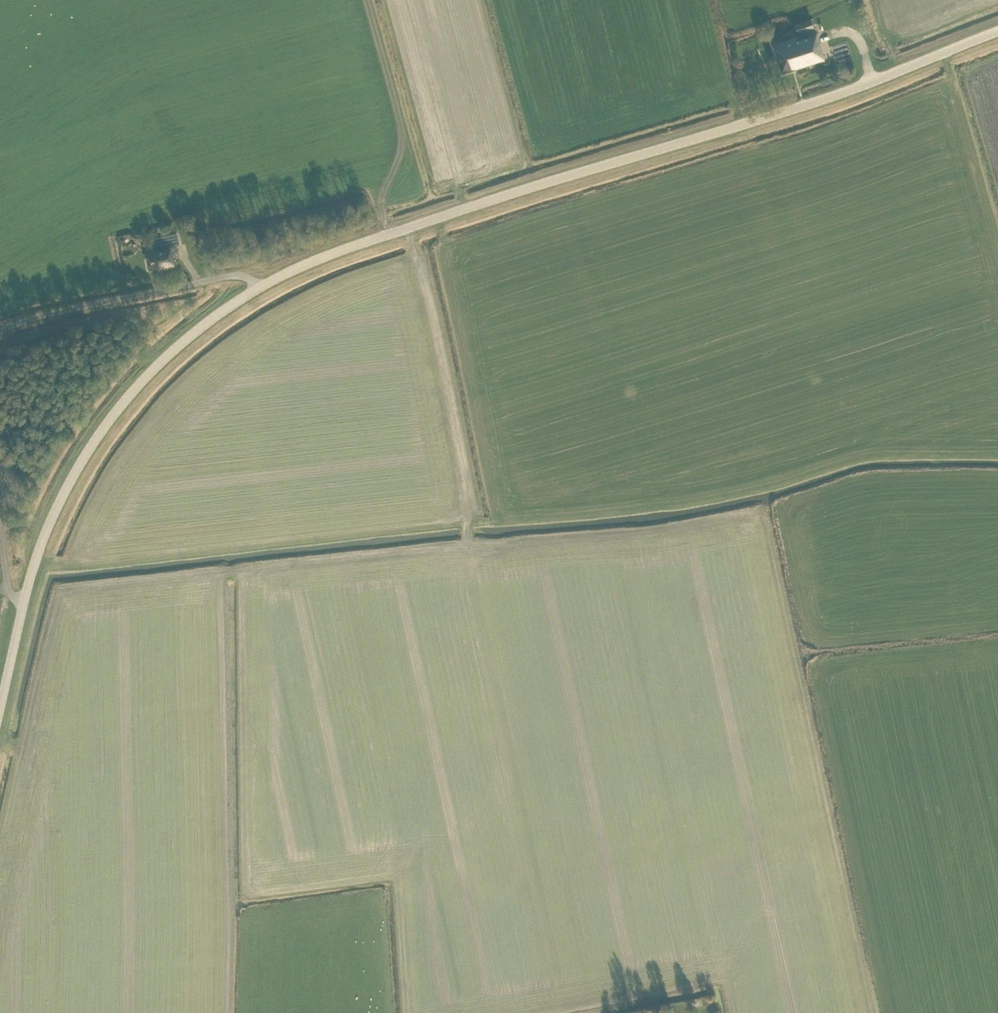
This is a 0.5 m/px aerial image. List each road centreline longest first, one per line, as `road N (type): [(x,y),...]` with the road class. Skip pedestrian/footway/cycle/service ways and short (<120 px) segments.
road 1 (tertiary): [(259,288),(372,239),(833,96),(997,31)]
road 2 (tertiary): [(23,604),(60,501),(105,426),(178,346),(259,288)]
road 3 (residential): [(0,331),(50,313),(229,276),(259,288)]

